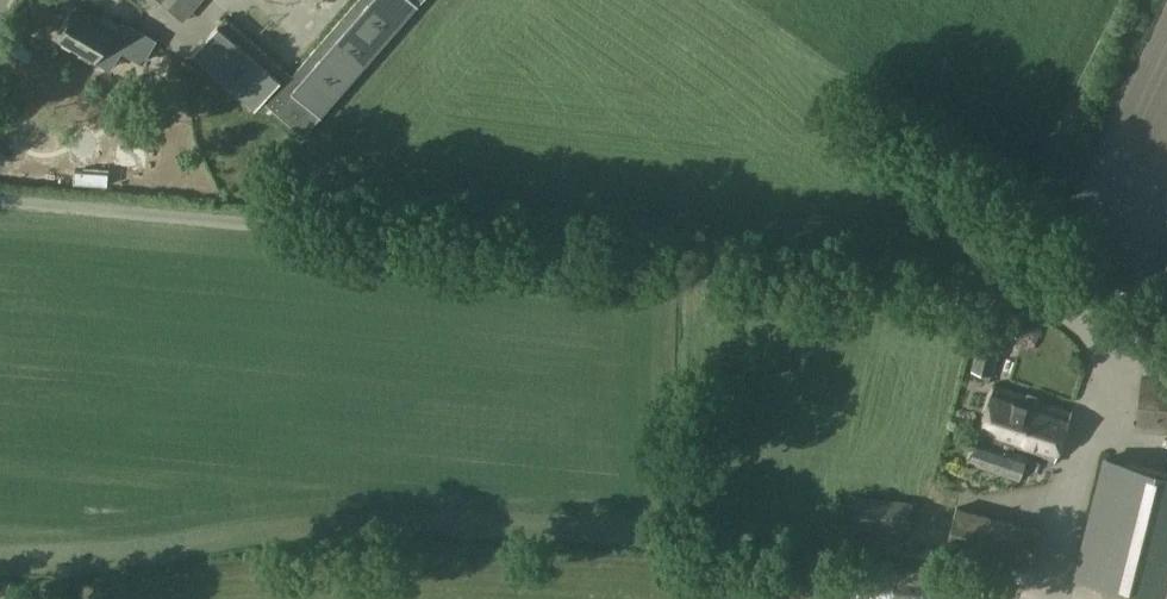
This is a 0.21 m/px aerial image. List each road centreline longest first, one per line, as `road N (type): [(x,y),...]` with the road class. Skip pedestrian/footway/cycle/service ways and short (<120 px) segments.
road 1 (unclassified): [(1166,333),(1100,325),(1040,303),(0,198)]

